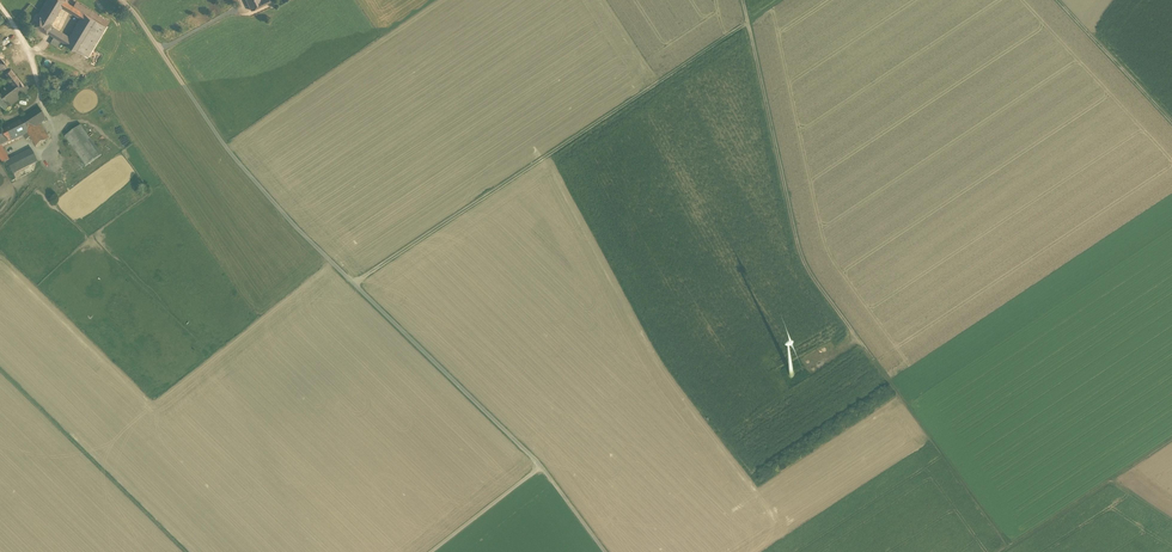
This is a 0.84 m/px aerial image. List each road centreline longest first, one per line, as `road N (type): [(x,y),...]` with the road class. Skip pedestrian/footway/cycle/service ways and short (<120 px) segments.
road 1 (track): [(741,0),(802,264),(1009,545),(1112,478)]
road 2 (unclassified): [(605,551),(541,466),(348,286),(224,146),(121,0)]
road 3 (track): [(746,21),(348,286)]
road 4 (track): [(1057,0),(1171,122)]
road 5 (track): [(434,551),(541,466)]

